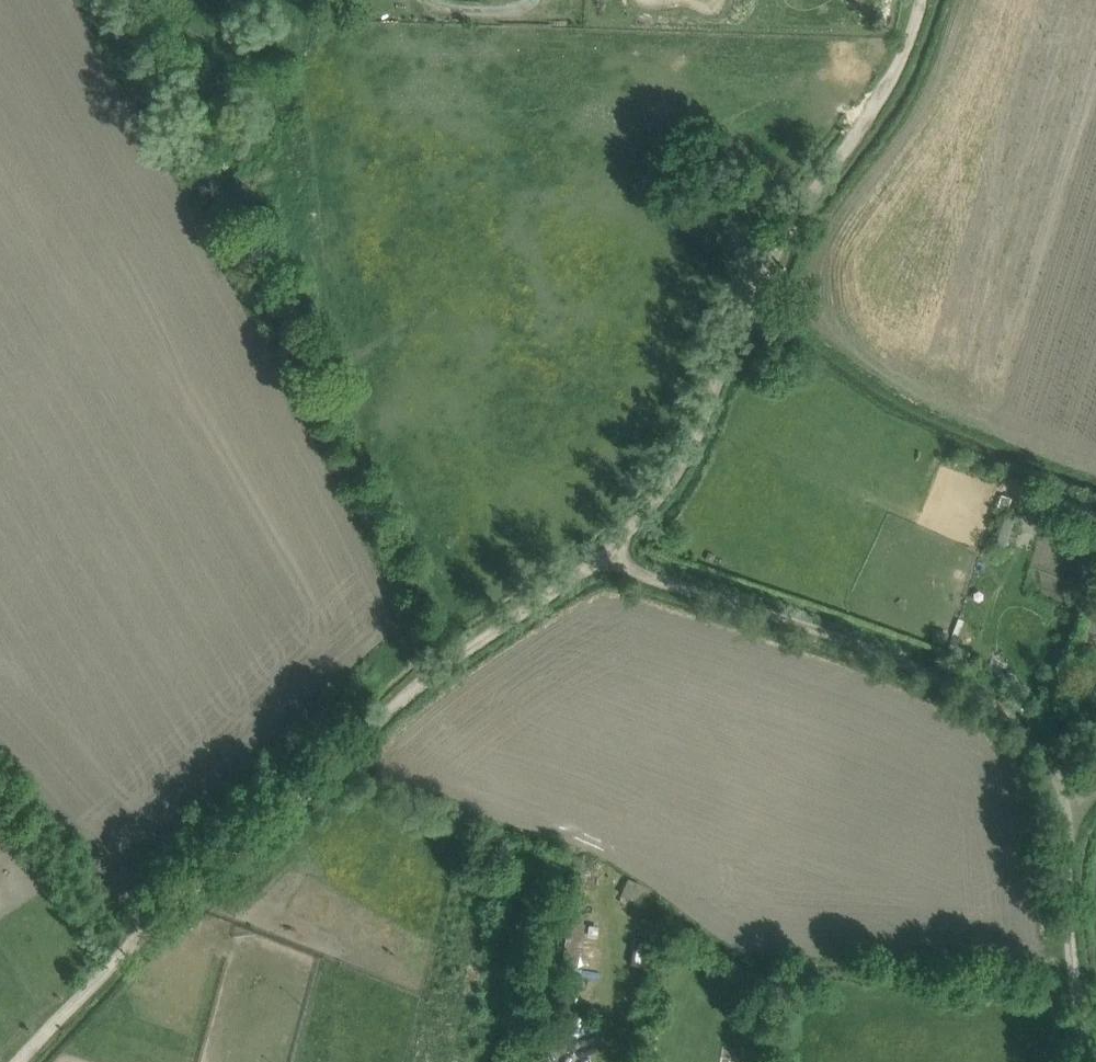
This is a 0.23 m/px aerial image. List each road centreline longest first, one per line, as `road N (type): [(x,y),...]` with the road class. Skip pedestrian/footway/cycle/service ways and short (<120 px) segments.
road 1 (track): [(1088,1061),(1070,948),(1066,826),(1054,776),(1035,747),(945,682),(646,574),(610,553)]
road 2 (track): [(17,1061),(114,962),(413,690),(610,553)]
road 3 (track): [(610,553),(692,444),(770,262),(904,54),(920,0)]

